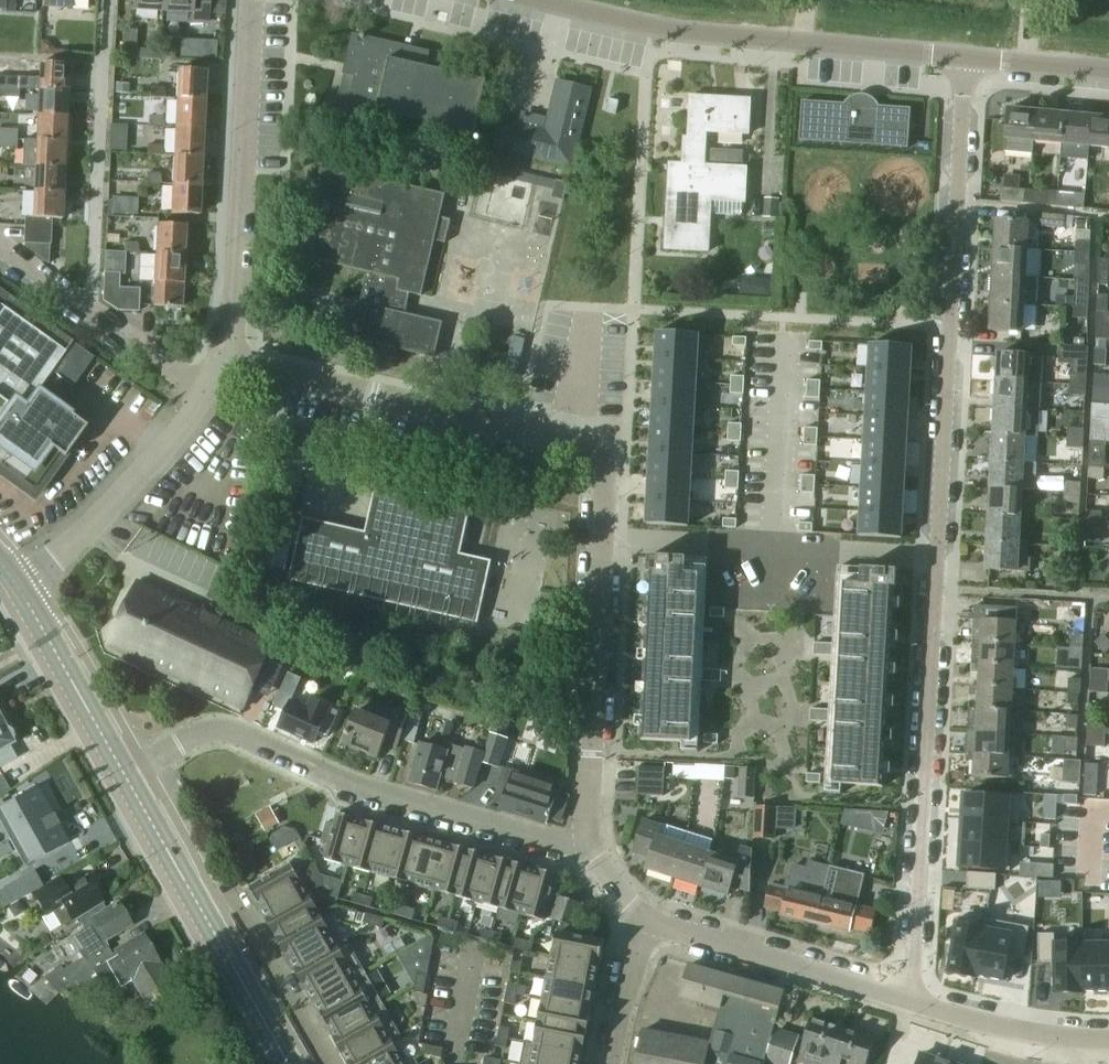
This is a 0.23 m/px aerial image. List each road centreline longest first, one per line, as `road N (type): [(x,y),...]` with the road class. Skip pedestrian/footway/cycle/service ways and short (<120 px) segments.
road 1 (residential): [(963,57),(937,556)]
road 2 (unclassified): [(585,850),(349,783),(229,732),(203,735),(128,776)]
road 3 (residential): [(600,537),(604,473),(591,451),(568,440),(223,355)]
road 4 (residential): [(937,556),(913,1001)]
road 5 (unclassified): [(963,57),(683,32),(538,0)]
road 6 (unclassified): [(223,355),(240,276),(252,0)]
road 7 (residential): [(600,537),(937,556)]
road 8 (residential): [(585,850),(600,537)]
road 9 (unclassified): [(913,1001),(641,925)]
road 10 (unclassified): [(20,590),(179,433),(206,391)]
road 11 (residential): [(206,391),(0,245)]
road 12 (residential): [(334,1063),(234,888),(202,906)]
road 13 (tertiary): [(128,776),(20,590)]
road 14 (unclassified): [(1108,1039),(987,1023),(913,1001)]
road 15 (tertiary): [(293,1063),(202,906)]
road 16 (tertiary): [(202,906),(128,776)]
road 17 (unclassified): [(1108,70),(963,57)]
road 18 (residential): [(641,925),(614,1063)]

